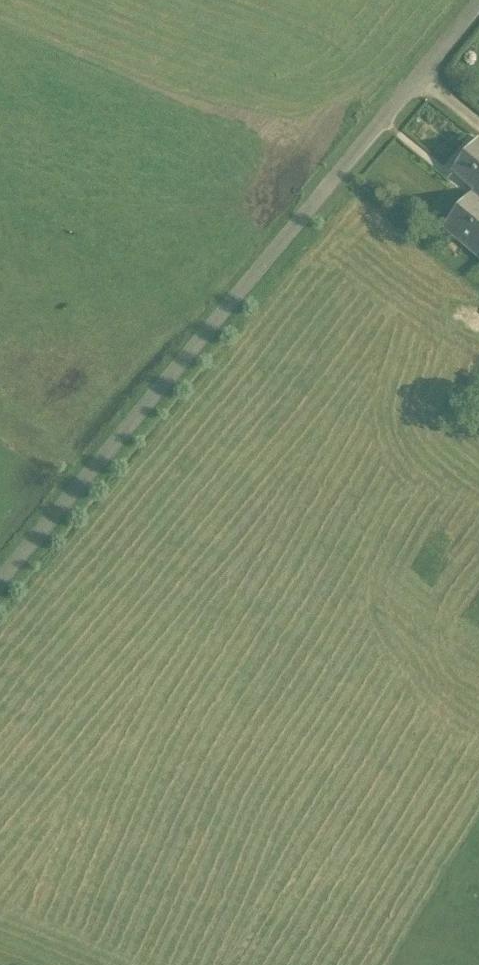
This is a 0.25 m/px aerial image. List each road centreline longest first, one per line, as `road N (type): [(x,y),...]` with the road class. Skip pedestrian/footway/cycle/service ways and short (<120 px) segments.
road 1 (unclassified): [(0,581),(472,0)]

